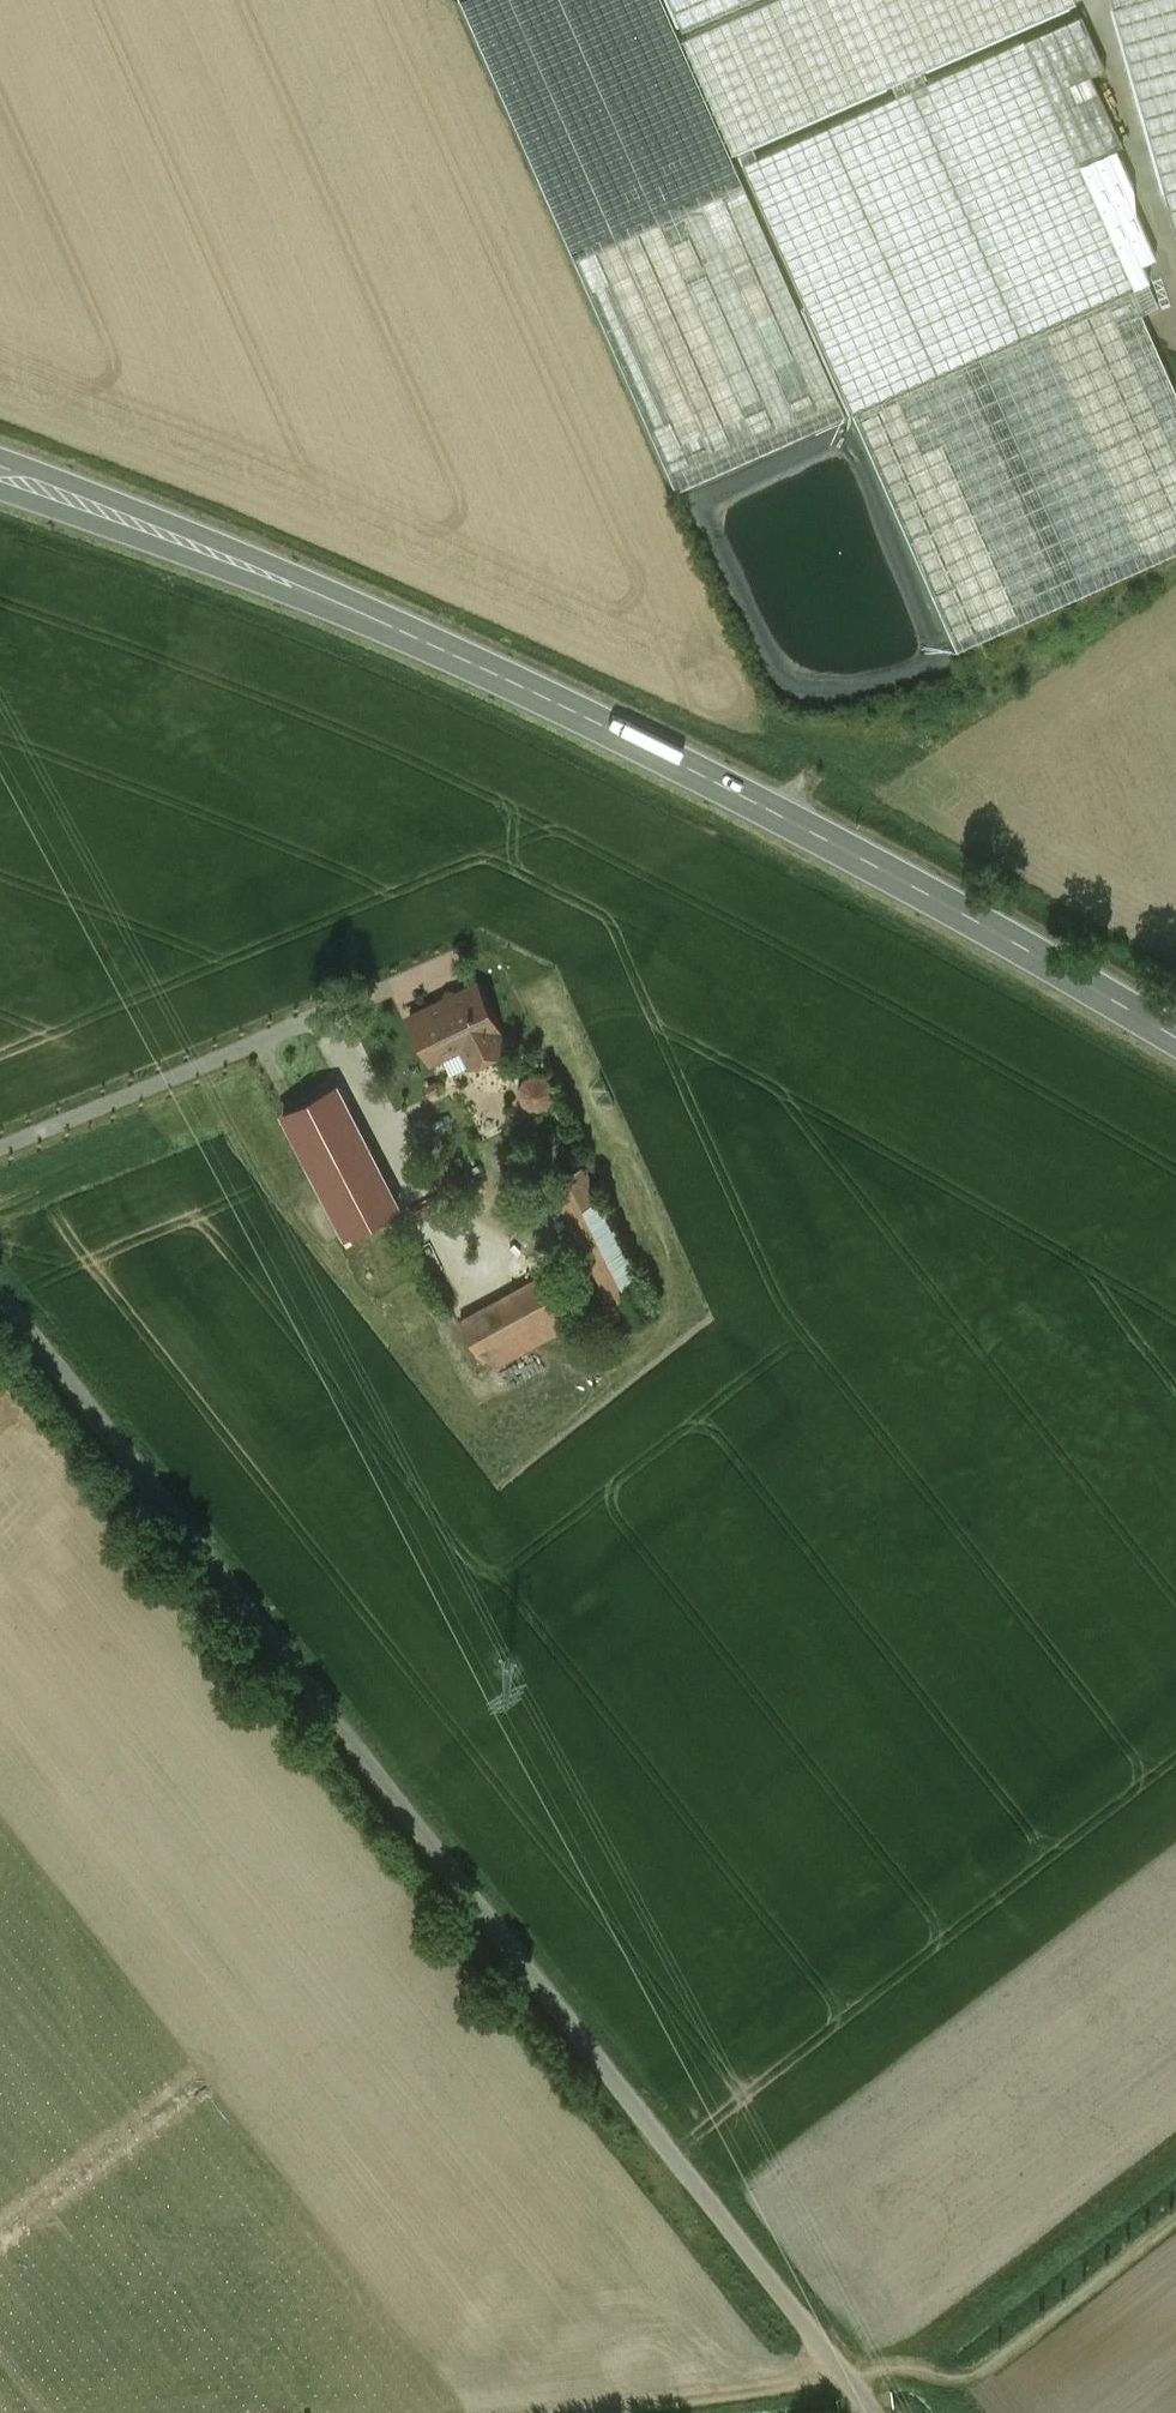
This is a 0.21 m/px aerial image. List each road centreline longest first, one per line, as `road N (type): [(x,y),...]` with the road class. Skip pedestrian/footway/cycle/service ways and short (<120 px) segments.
road 1 (unclassified): [(875,2412),(0,1290)]
road 2 (secondary): [(0,467),(365,613),(618,730),(824,834),(1175,1033)]

